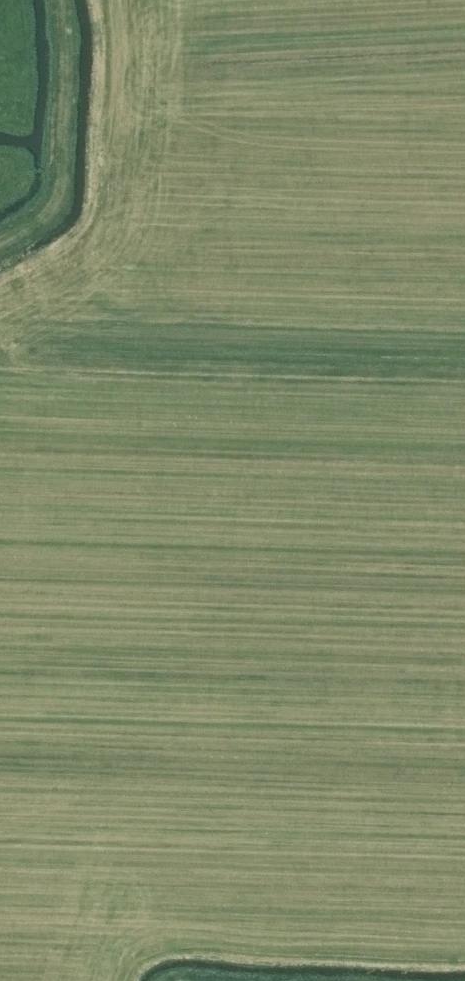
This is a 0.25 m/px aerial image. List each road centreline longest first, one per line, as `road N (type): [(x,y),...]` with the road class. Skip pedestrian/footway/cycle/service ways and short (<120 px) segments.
road 1 (track): [(0,244),(43,216),(62,182),(61,0)]

